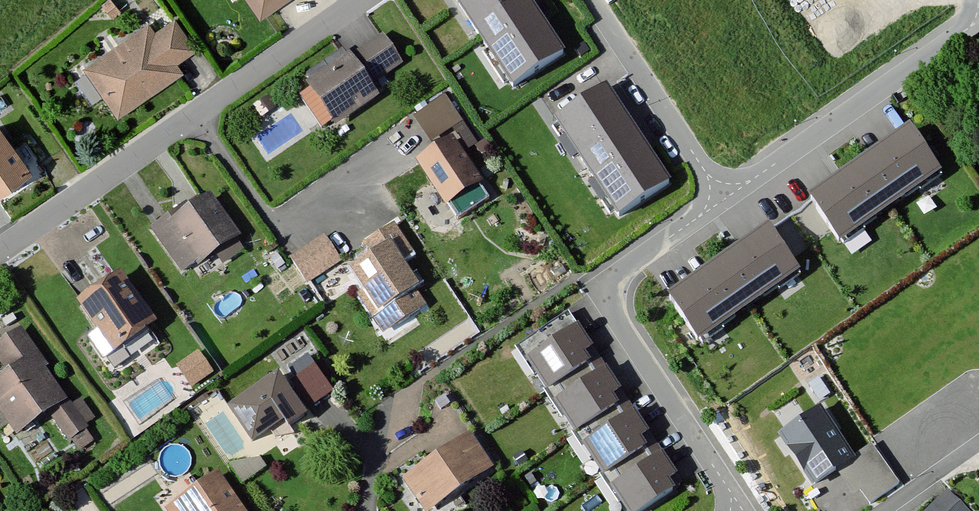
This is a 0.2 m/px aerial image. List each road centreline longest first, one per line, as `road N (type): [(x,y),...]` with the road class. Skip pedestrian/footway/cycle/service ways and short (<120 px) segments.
road 1 (residential): [(0,251),(360,0)]
road 2 (residential): [(747,510),(616,311),(626,272),(724,196)]
road 3 (residential): [(724,196),(978,14)]
road 4 (residential): [(593,0),(724,196)]

